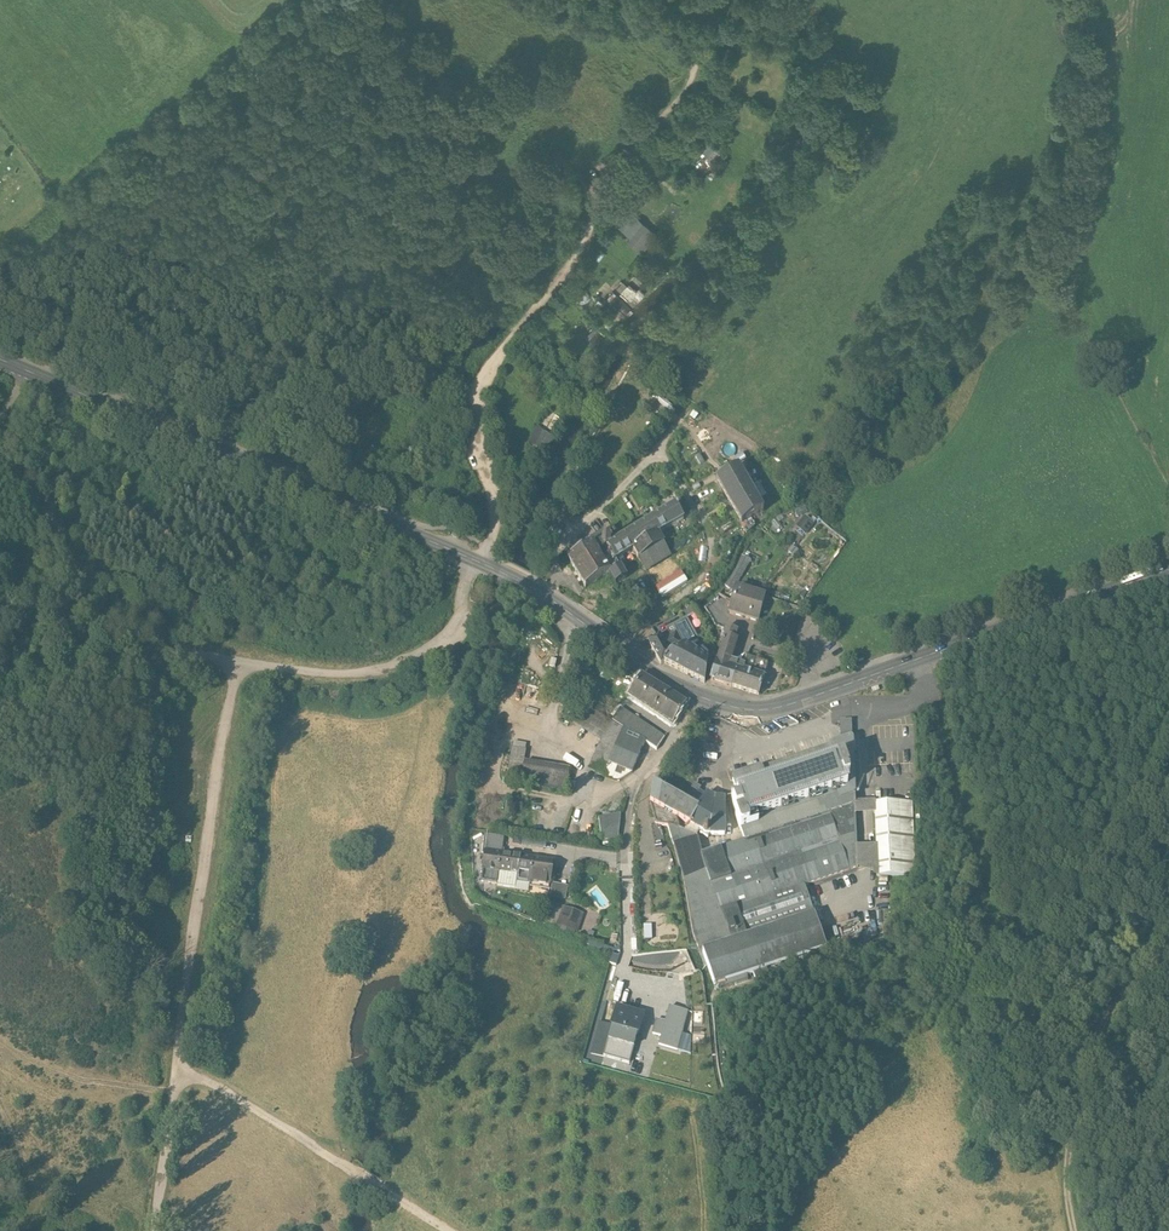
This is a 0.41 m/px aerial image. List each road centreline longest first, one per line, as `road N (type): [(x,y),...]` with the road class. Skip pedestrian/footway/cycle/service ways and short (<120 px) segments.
road 1 (track): [(695,65),(634,142),(579,252),(485,384),(483,435),(497,510),(454,632),(399,671),(340,677),(237,664),(176,1074)]
road 2 (secondary): [(0,363),(502,573),(658,673),(745,709),(857,682),(1168,572)]
road 3 (track): [(267,667),(293,720),(370,825),(389,881),(371,967),(343,1017),(337,1064),(346,1164)]
road 4 (track): [(1168,868),(1099,1028),(1074,1122),(1066,1156),(1075,1230)]
road 5 (track): [(0,1099),(29,1161),(64,1183),(99,1173),(124,1140),(136,1083),(175,1087)]
road 6 (track): [(311,1144),(451,1230)]
road 7 (track): [(176,1074),(158,1230)]
road 8 (track): [(0,1035),(27,1057),(77,1076),(136,1083)]

